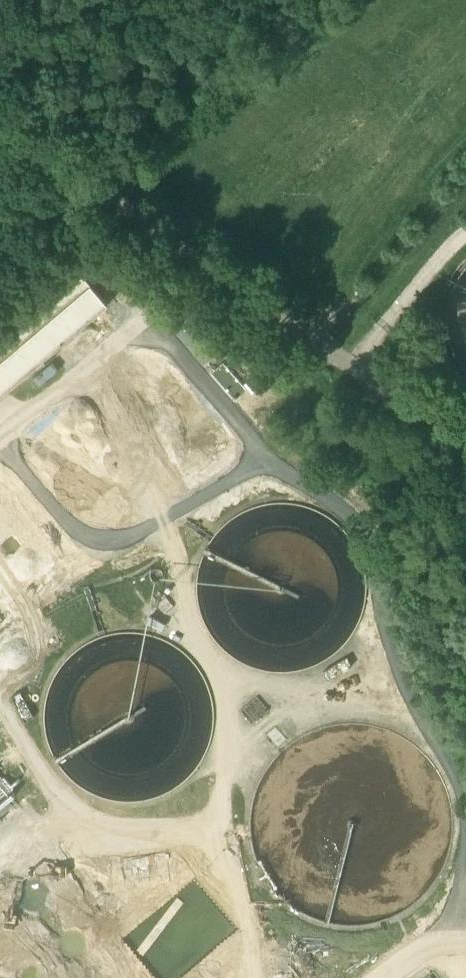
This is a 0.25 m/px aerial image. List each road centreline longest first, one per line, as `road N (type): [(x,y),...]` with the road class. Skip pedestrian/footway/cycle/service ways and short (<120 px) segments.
road 1 (track): [(465,463),(96,191)]
road 2 (track): [(354,375),(465,236)]
road 3 (track): [(96,191),(0,104)]
road 4 (track): [(0,273),(96,191)]

